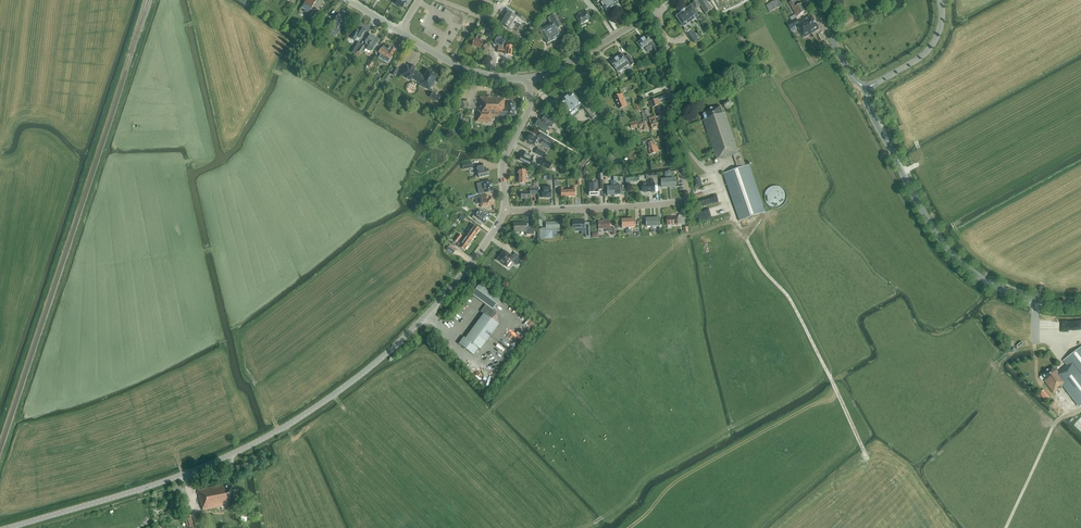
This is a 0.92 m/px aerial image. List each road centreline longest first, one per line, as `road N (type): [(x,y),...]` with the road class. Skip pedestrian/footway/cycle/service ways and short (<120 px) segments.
road 1 (tertiary): [(7,527),(183,475),(298,419),(411,330),(472,263),(504,210)]
road 2 (track): [(868,459),(792,301),(736,222),(717,168)]
road 3 (tertiary): [(1080,304),(1009,292),(956,257),(923,211),(865,89)]
road 4 (residential): [(659,9),(685,201)]
road 5 (residential): [(504,210),(685,201)]
road 6 (tertiary): [(529,77),(659,9)]
road 7 (track): [(1006,527),(1054,424),(1080,409)]
road 8 (tertiary): [(400,32),(471,71),(529,77)]
road 9 (tertiary): [(504,210),(503,162),(529,109),(529,77)]
road 10 (residential): [(865,89),(928,49),(941,24),(941,0)]

